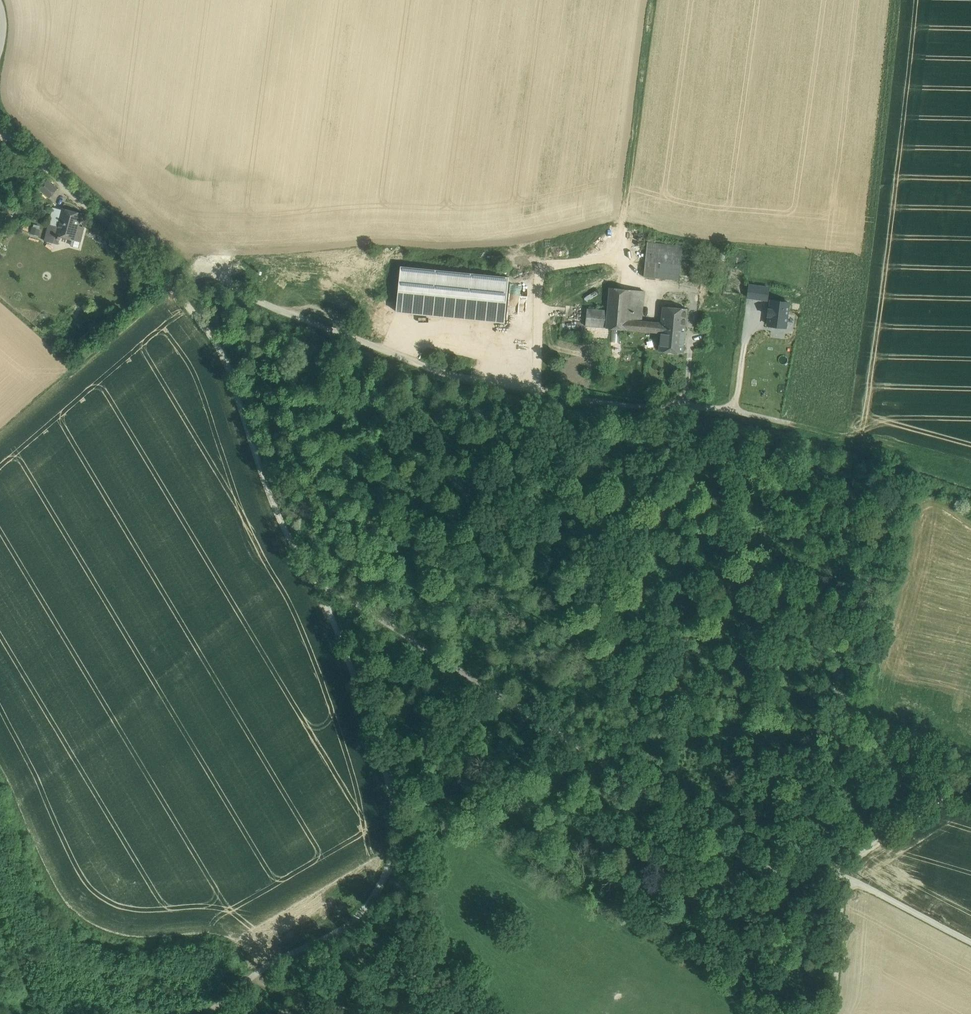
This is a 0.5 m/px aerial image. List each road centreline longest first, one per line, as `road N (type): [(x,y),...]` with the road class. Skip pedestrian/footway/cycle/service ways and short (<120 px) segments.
road 1 (track): [(171,284),(203,268),(257,305),(447,374),(613,405),(747,413),(843,441)]
road 2 (unclassified): [(334,605),(208,328),(0,129)]
road 3 (unclassified): [(334,605),(446,665),(507,714),(549,725),(582,754),(686,808),(739,853),(792,871),(844,875)]
road 4 (unclassified): [(201,1013),(269,963),(353,920),(387,874),(397,813),(334,605)]
road 5 (track): [(620,258),(653,0)]
road 6 (track): [(380,350),(415,330),(538,353)]
road 7 (unclassified): [(970,940),(844,875)]

